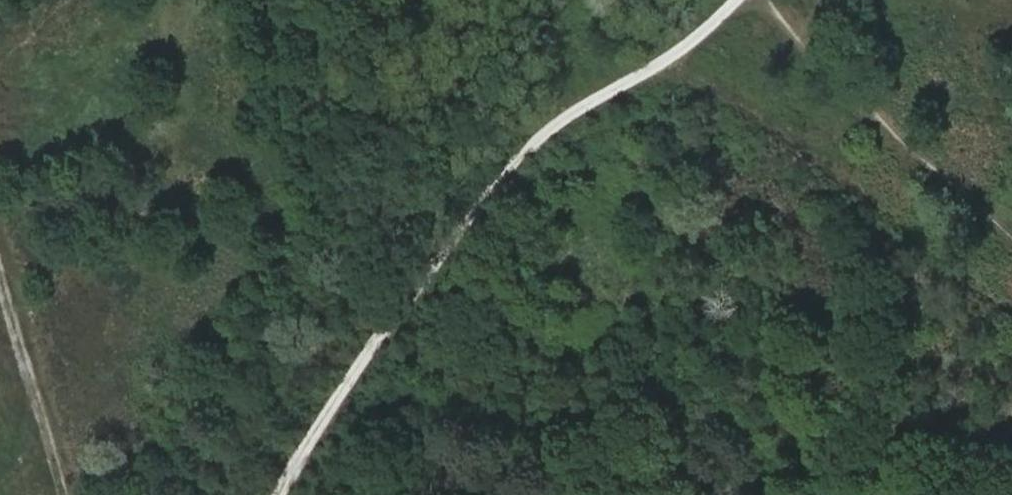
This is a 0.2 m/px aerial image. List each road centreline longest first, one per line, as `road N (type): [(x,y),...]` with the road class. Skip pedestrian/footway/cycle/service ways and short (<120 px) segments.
road 1 (track): [(282,494),(370,352),(509,167),(564,119),(684,49),(736,0)]
road 2 (track): [(1011,307),(950,246),(684,49)]
road 3 (track): [(0,241),(66,494)]

